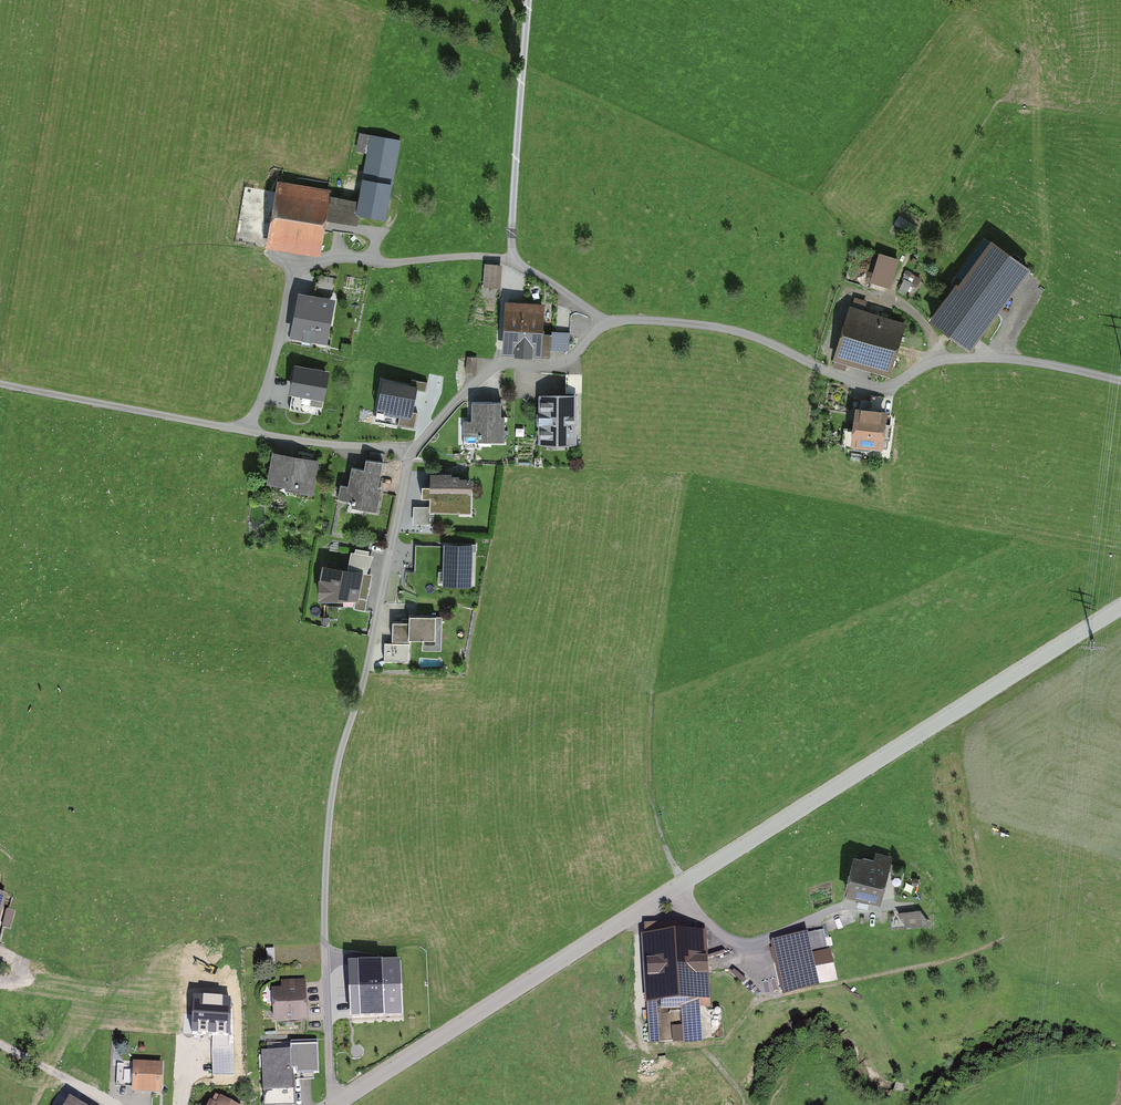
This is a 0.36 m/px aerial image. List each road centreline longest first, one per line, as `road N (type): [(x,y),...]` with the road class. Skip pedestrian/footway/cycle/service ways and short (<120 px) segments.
road 1 (tertiary): [(339,1102),(1120,607)]
road 2 (residential): [(1120,381),(971,358),(939,361),(879,387),(723,328),(616,321),(559,364),(493,369),(411,447)]
road 3 (residential): [(339,1102),(330,1079),(325,953),(332,789),(369,660),(411,447)]
road 4 (residential): [(411,447),(282,438),(0,384)]
road 5 (track): [(511,261),(527,0)]
road 6 (track): [(682,882),(652,794),(651,694)]
road 7 (residential): [(117,1104),(0,1045)]

